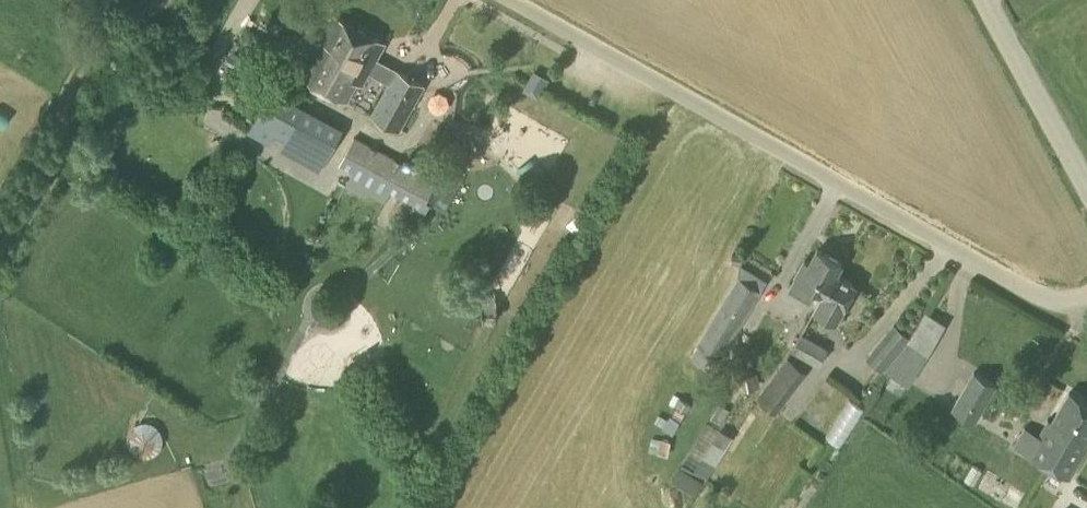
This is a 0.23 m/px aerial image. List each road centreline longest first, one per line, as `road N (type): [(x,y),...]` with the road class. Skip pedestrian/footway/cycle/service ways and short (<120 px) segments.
road 1 (unclassified): [(1086,294),(1035,294),(511,0)]
road 2 (tertiary): [(1086,183),(988,0)]

